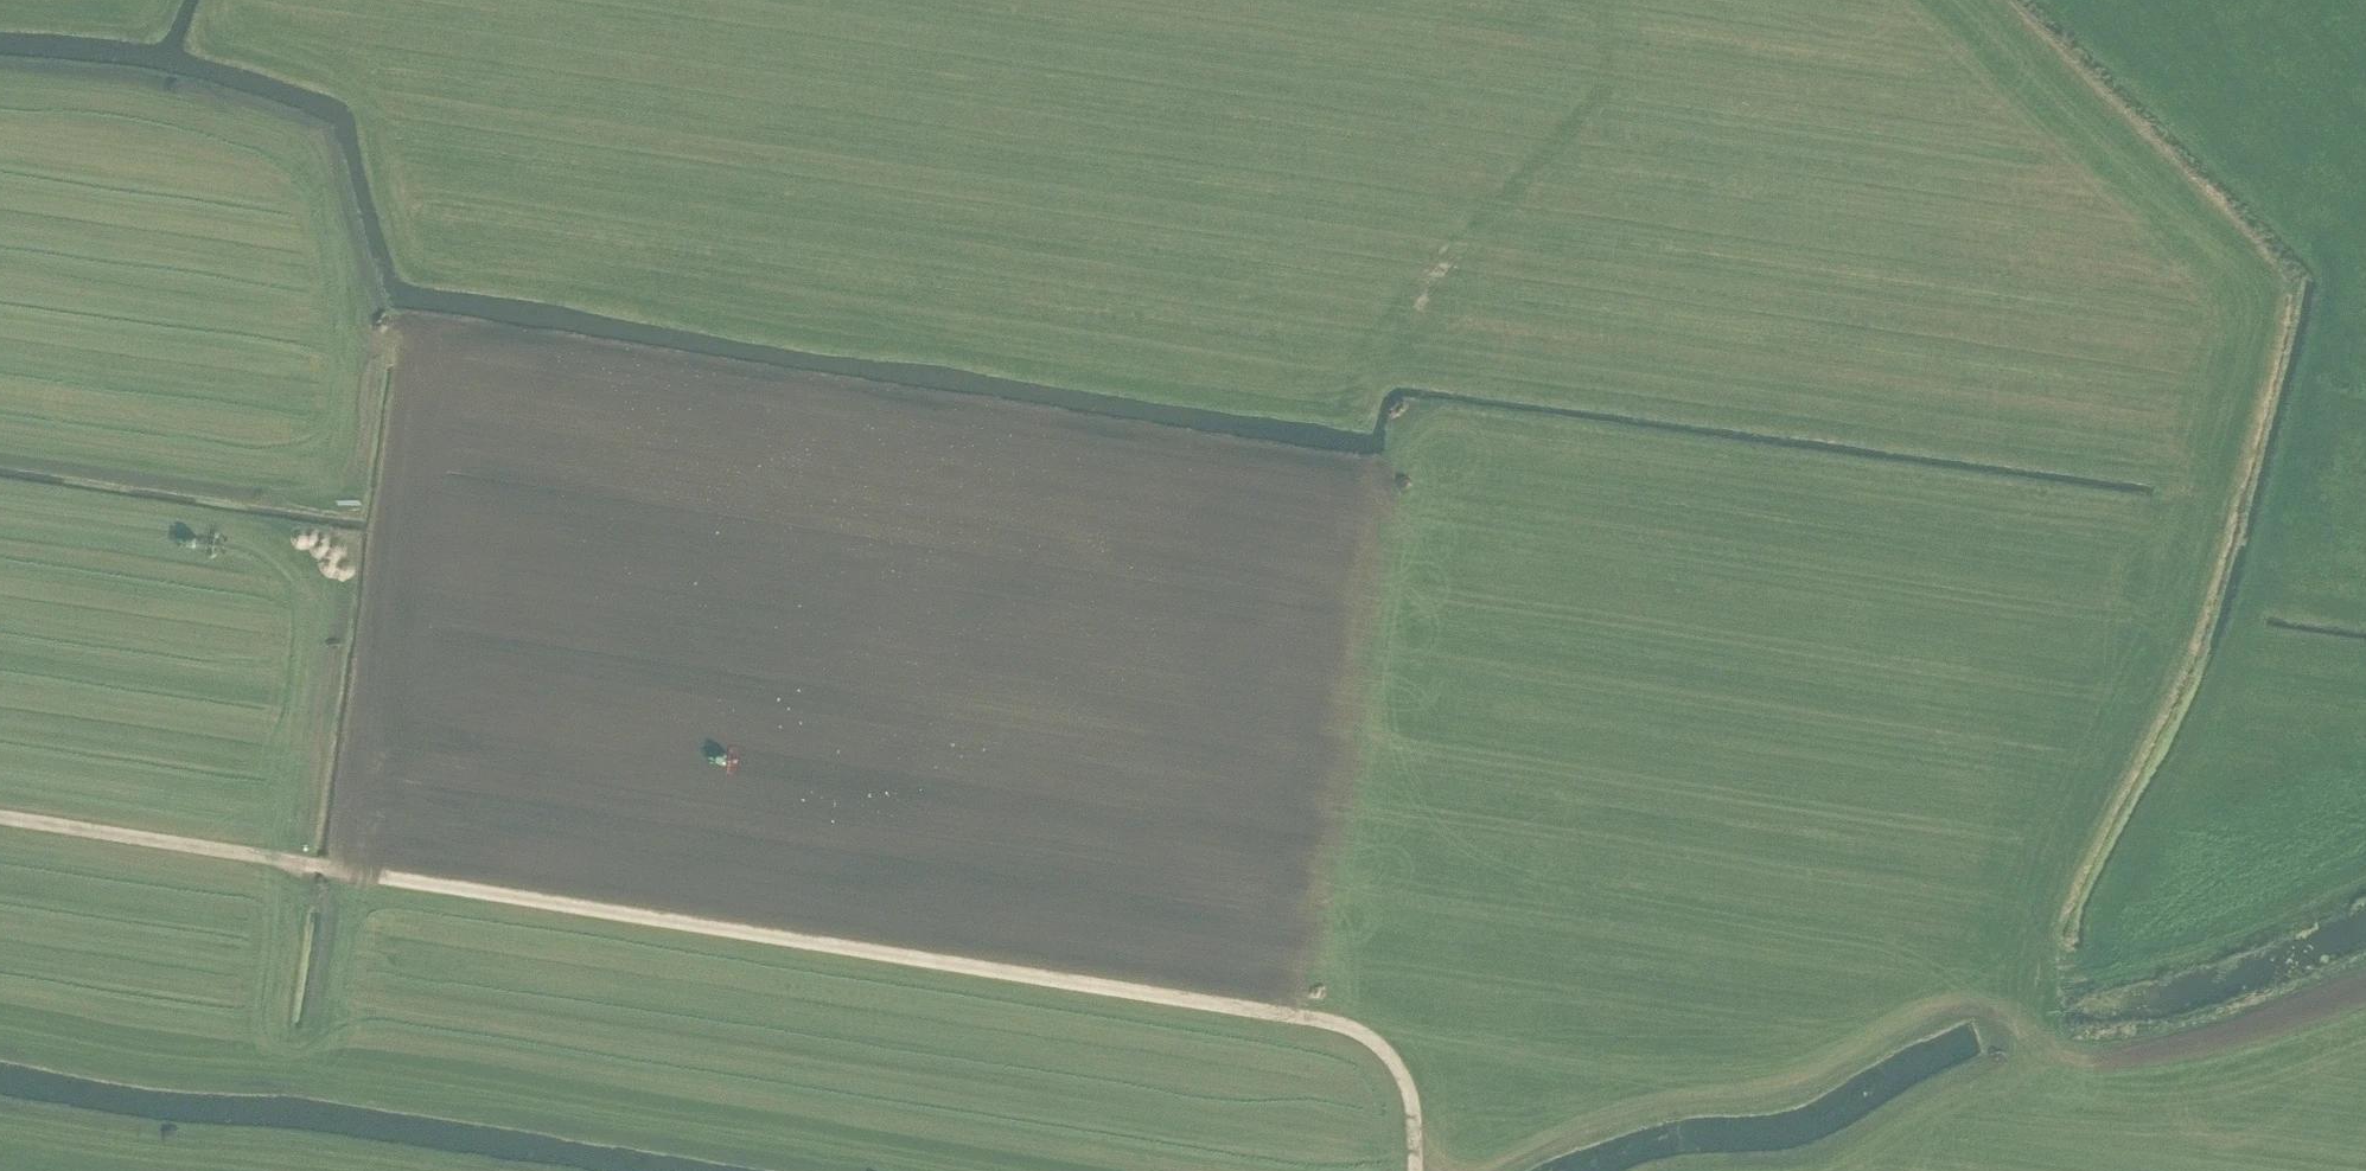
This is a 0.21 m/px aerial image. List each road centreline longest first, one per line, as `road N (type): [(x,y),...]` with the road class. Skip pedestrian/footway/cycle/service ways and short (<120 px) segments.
road 1 (track): [(0,816),(1325,1019),(1381,1044),(1400,1068),(1410,1090),(1415,1170)]

